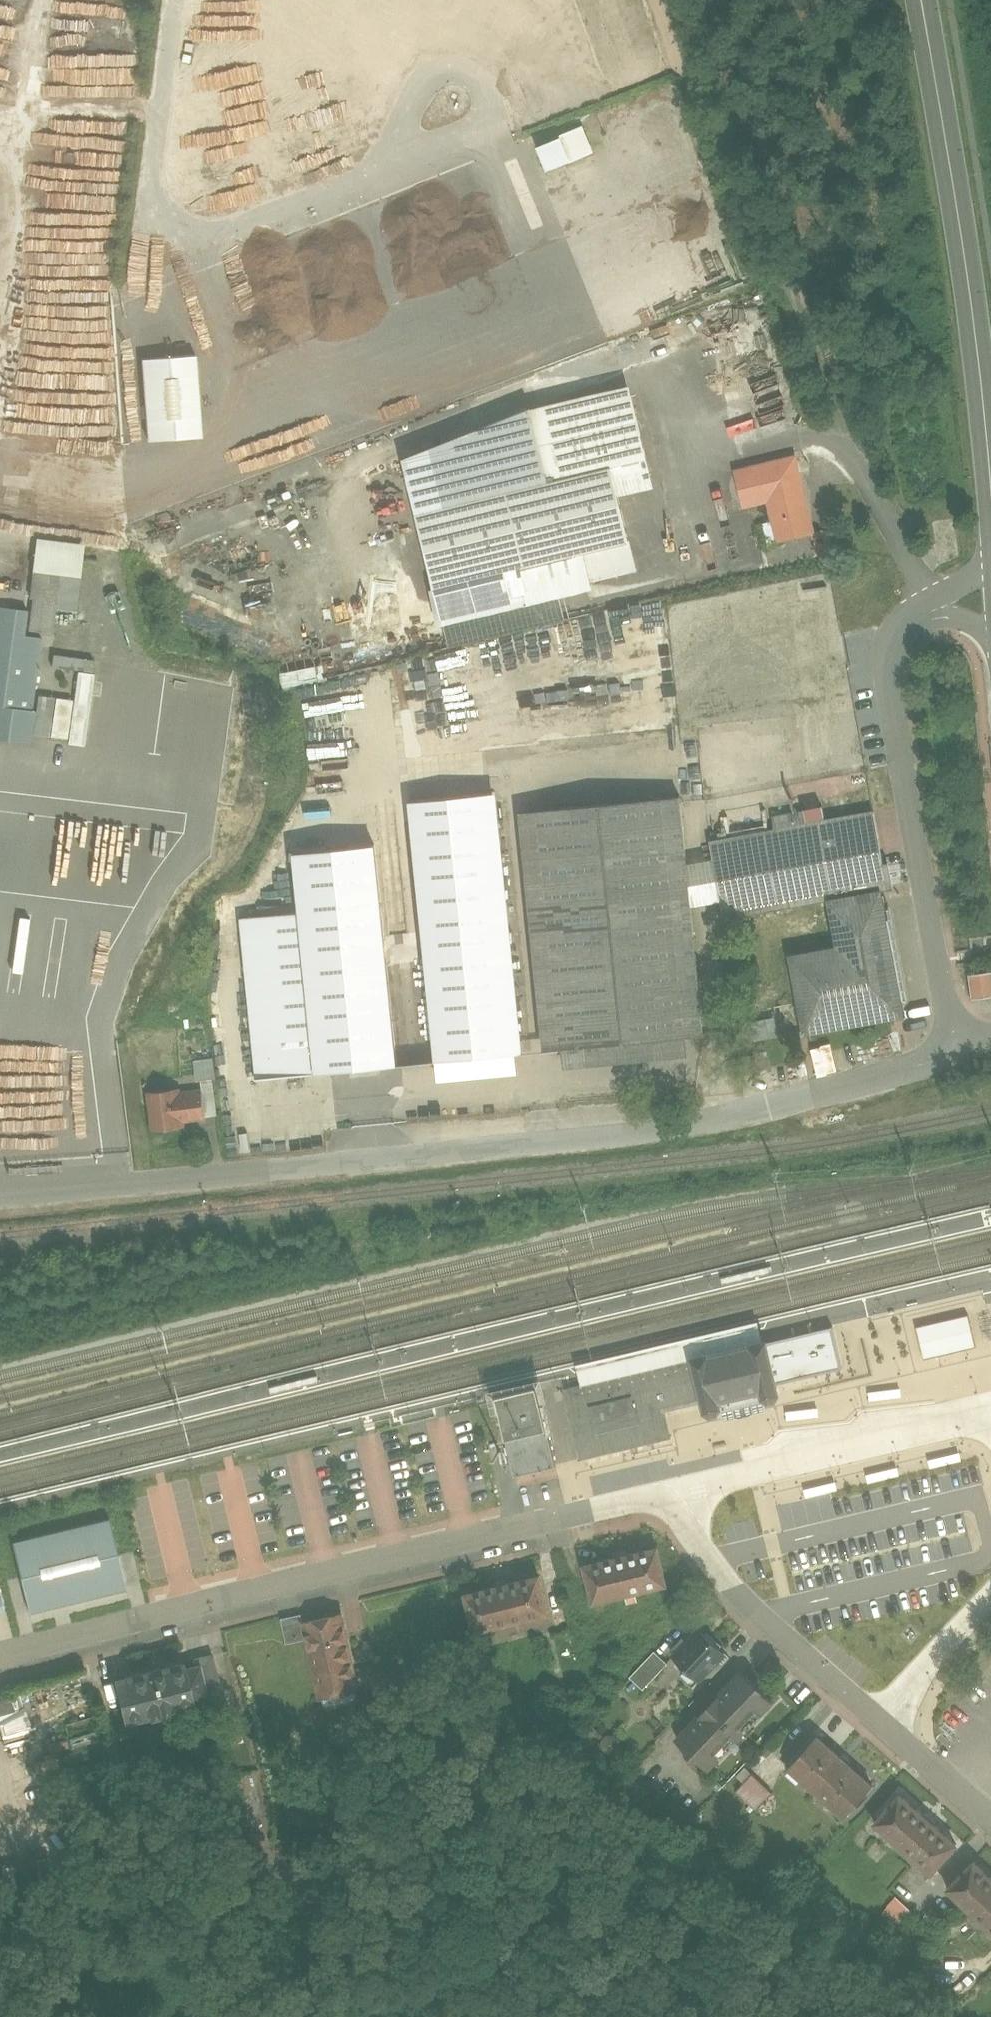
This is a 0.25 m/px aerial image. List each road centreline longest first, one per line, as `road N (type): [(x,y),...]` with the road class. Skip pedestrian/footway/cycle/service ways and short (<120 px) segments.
road 1 (residential): [(0,1651),(676,1491),(689,1532),(733,1592),(990,1822)]
road 2 (residential): [(955,1049),(885,1076),(637,1137),(0,1207)]
road 3 (primary): [(990,485),(924,0)]
road 4 (residential): [(923,606),(893,647),(891,700),(955,1049)]
road 5 (primary): [(990,500),(975,560),(923,606)]

